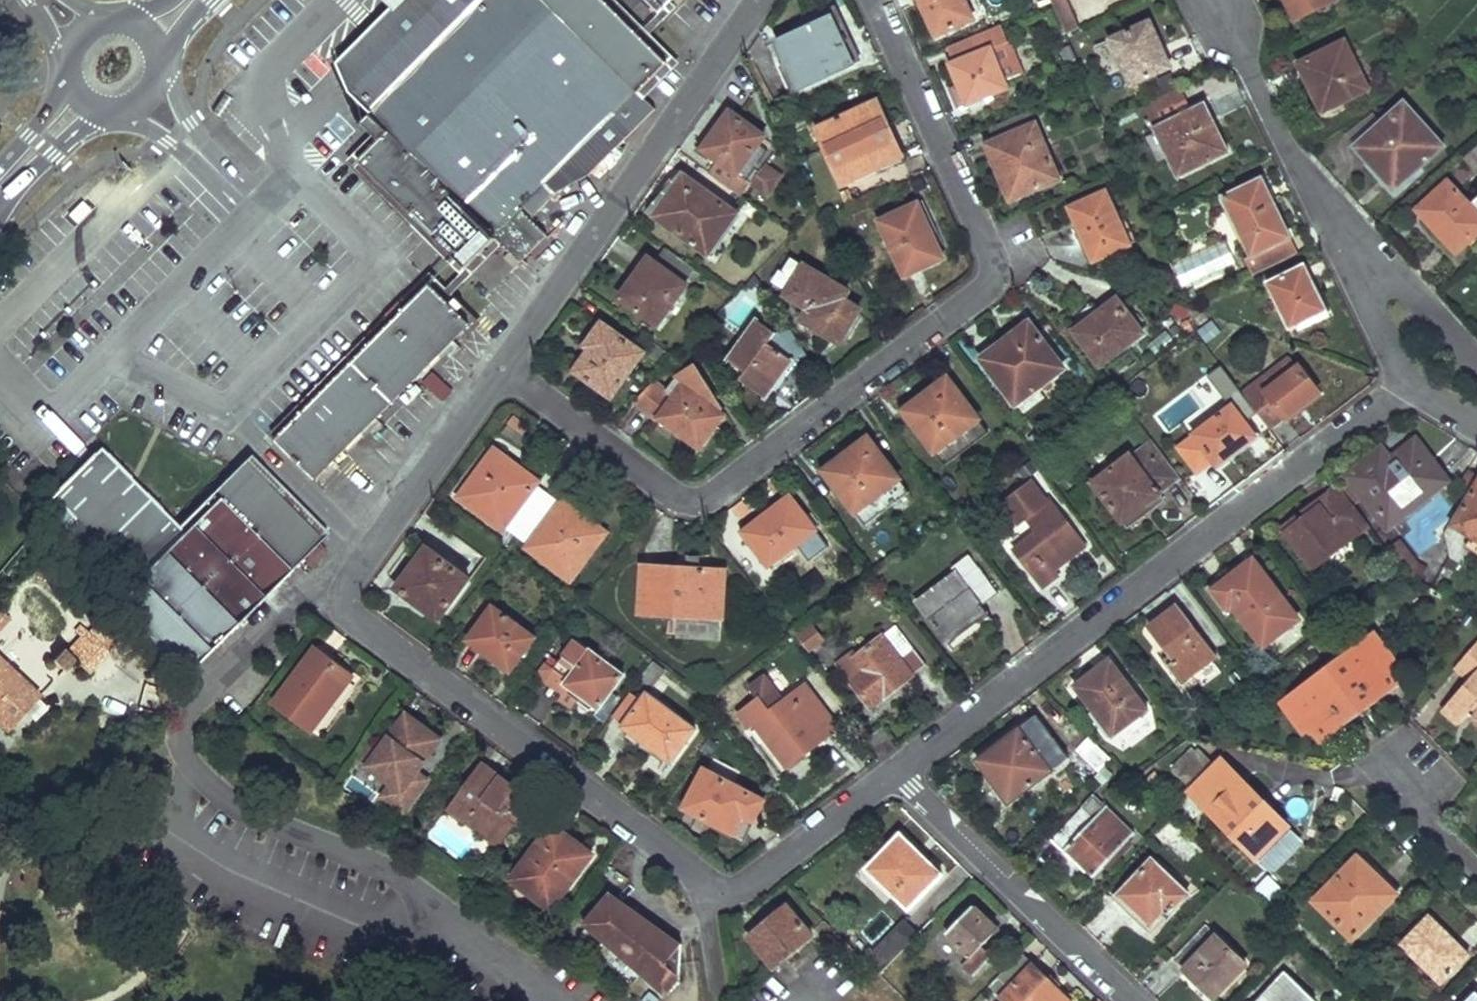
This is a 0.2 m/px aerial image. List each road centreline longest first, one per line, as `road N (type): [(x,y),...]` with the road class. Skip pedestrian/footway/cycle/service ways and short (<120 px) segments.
road 1 (residential): [(900,777),(747,889),(715,894),(353,617),(348,579),(501,367)]
road 2 (residential): [(875,0),(994,258),(984,293),(707,502),(677,499),(501,367)]
road 3 (residential): [(1408,381),(900,777)]
road 4 (residential): [(501,367),(760,0)]
road 5 (residential): [(1132,1000),(900,777)]
road 6 (primary): [(0,193),(106,110)]

